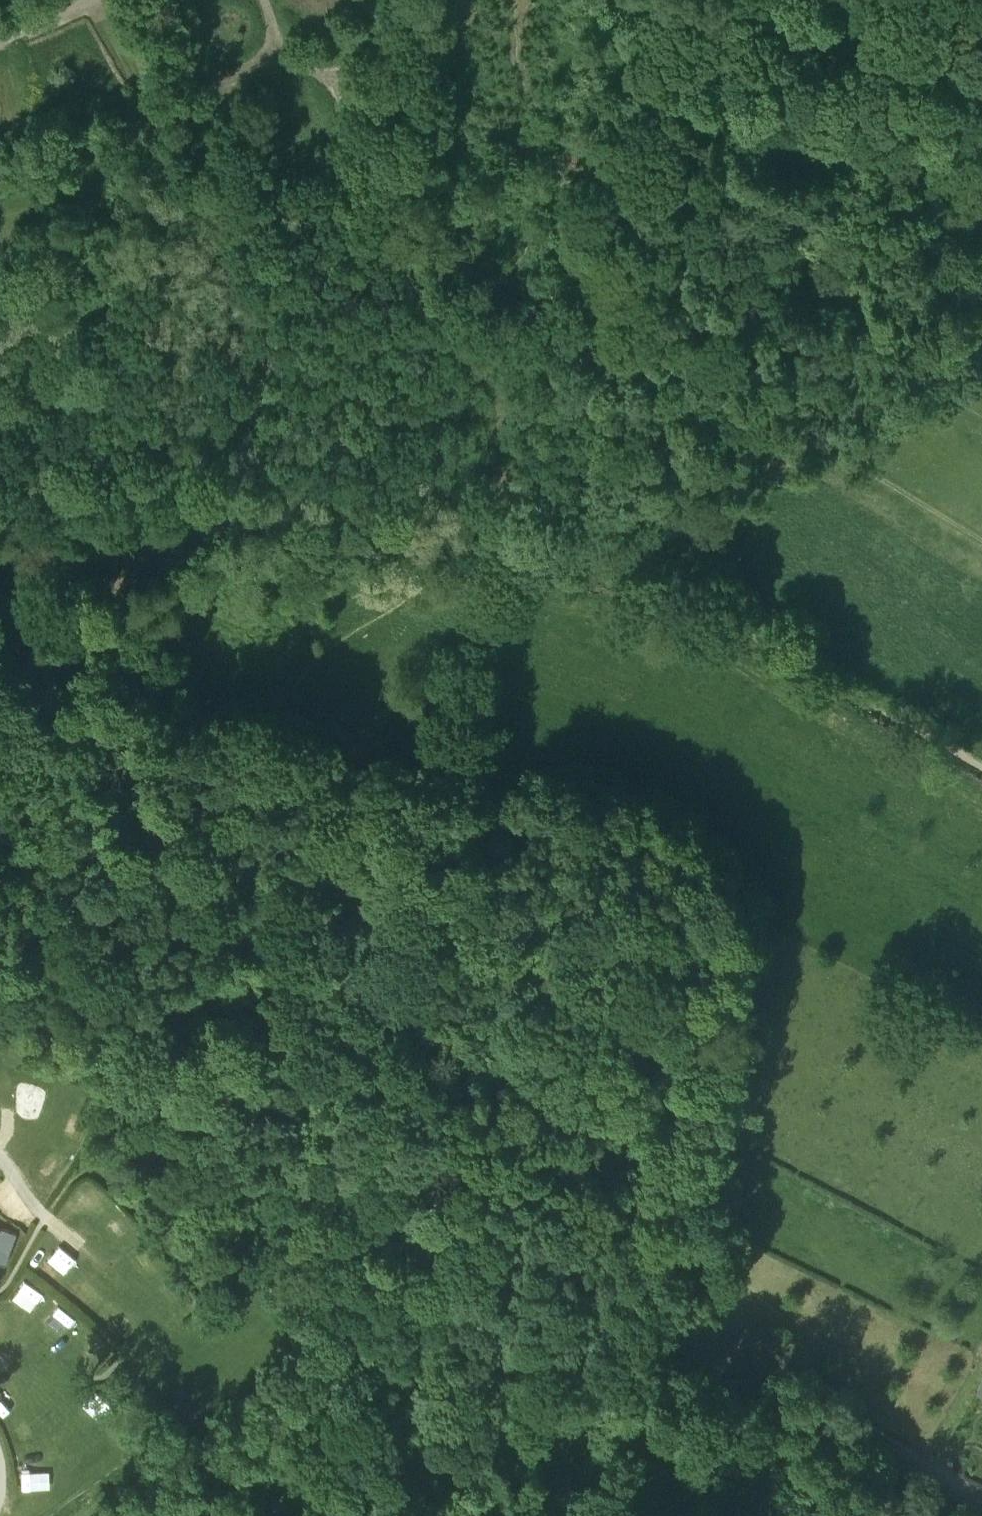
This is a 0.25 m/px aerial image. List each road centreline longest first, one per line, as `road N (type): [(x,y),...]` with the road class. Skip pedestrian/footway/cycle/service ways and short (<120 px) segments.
road 1 (track): [(182,1495),(237,1486),(342,1491),(690,1386),(731,1382),(815,1400),(920,1464)]
road 2 (track): [(0,997),(110,1019),(147,1041),(212,1115),(266,1244),(329,1289),(335,1314),(316,1354),(182,1495)]
road 3 (track): [(265,0),(289,51),(311,64),(358,65),(394,31),(397,0)]

